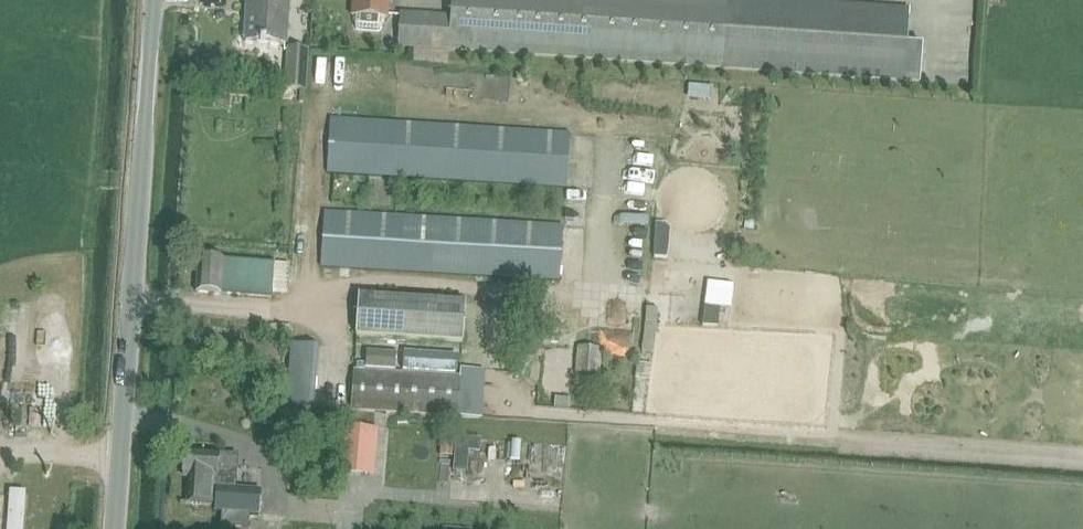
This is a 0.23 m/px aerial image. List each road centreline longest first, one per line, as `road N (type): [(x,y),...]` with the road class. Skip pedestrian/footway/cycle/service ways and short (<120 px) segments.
road 1 (unclassified): [(117,528),(158,0)]

